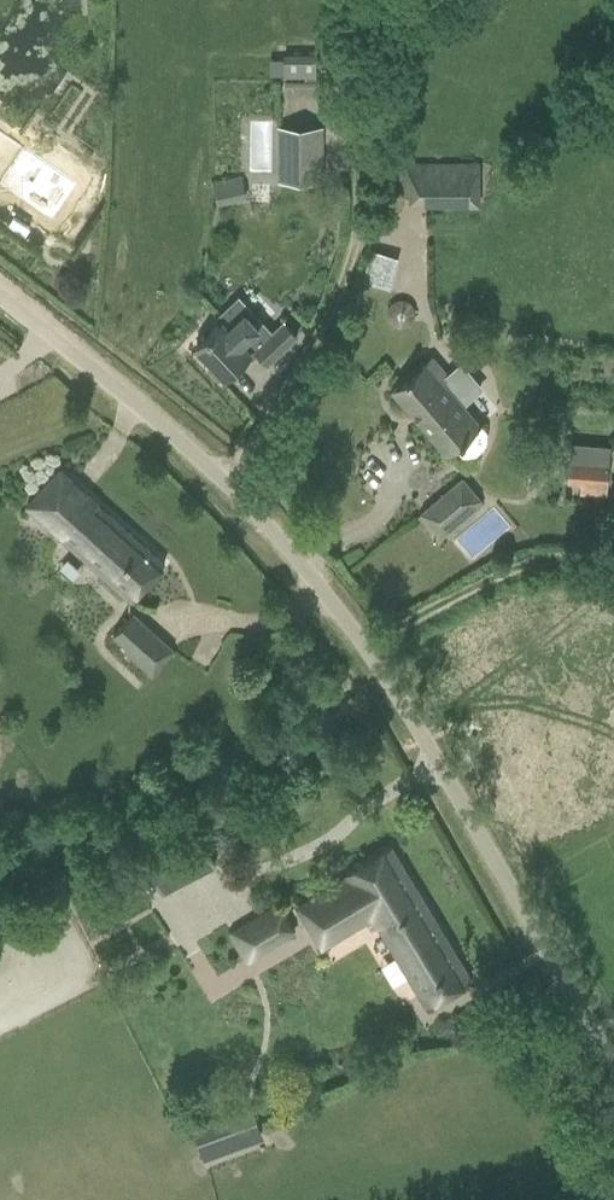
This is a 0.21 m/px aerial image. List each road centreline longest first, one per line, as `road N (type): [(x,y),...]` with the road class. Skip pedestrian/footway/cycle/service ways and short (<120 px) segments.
road 1 (unclassified): [(613,1068),(348,623),(231,481),(0,299)]
road 2 (track): [(231,481),(350,252),(370,189),(368,95),(430,0)]
road 3 (track): [(613,561),(534,560),(364,647)]

